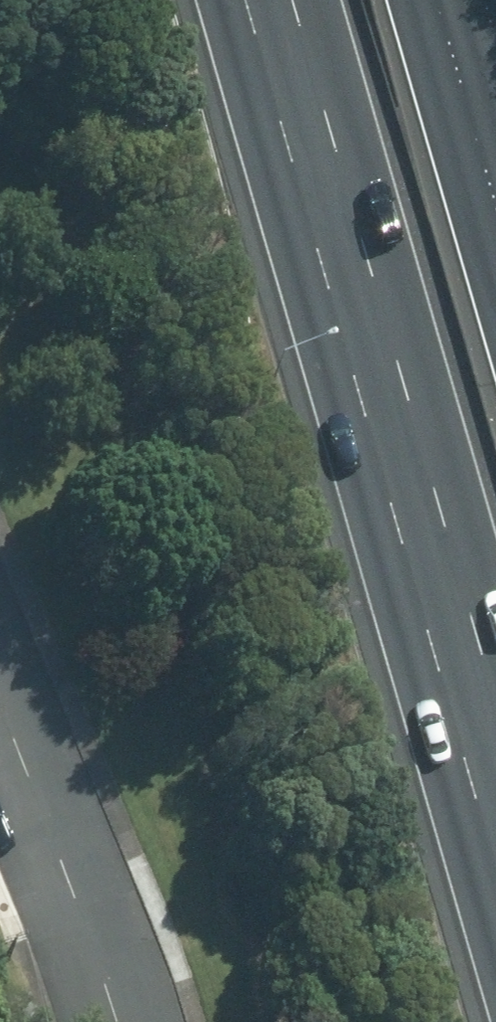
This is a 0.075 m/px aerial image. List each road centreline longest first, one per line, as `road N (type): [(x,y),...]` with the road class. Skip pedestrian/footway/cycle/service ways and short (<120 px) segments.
road 1 (motorway): [(495,706),(292,0)]
road 2 (residential): [(0,688),(112,1021)]
road 3 (motorway): [(435,0),(495,208)]

